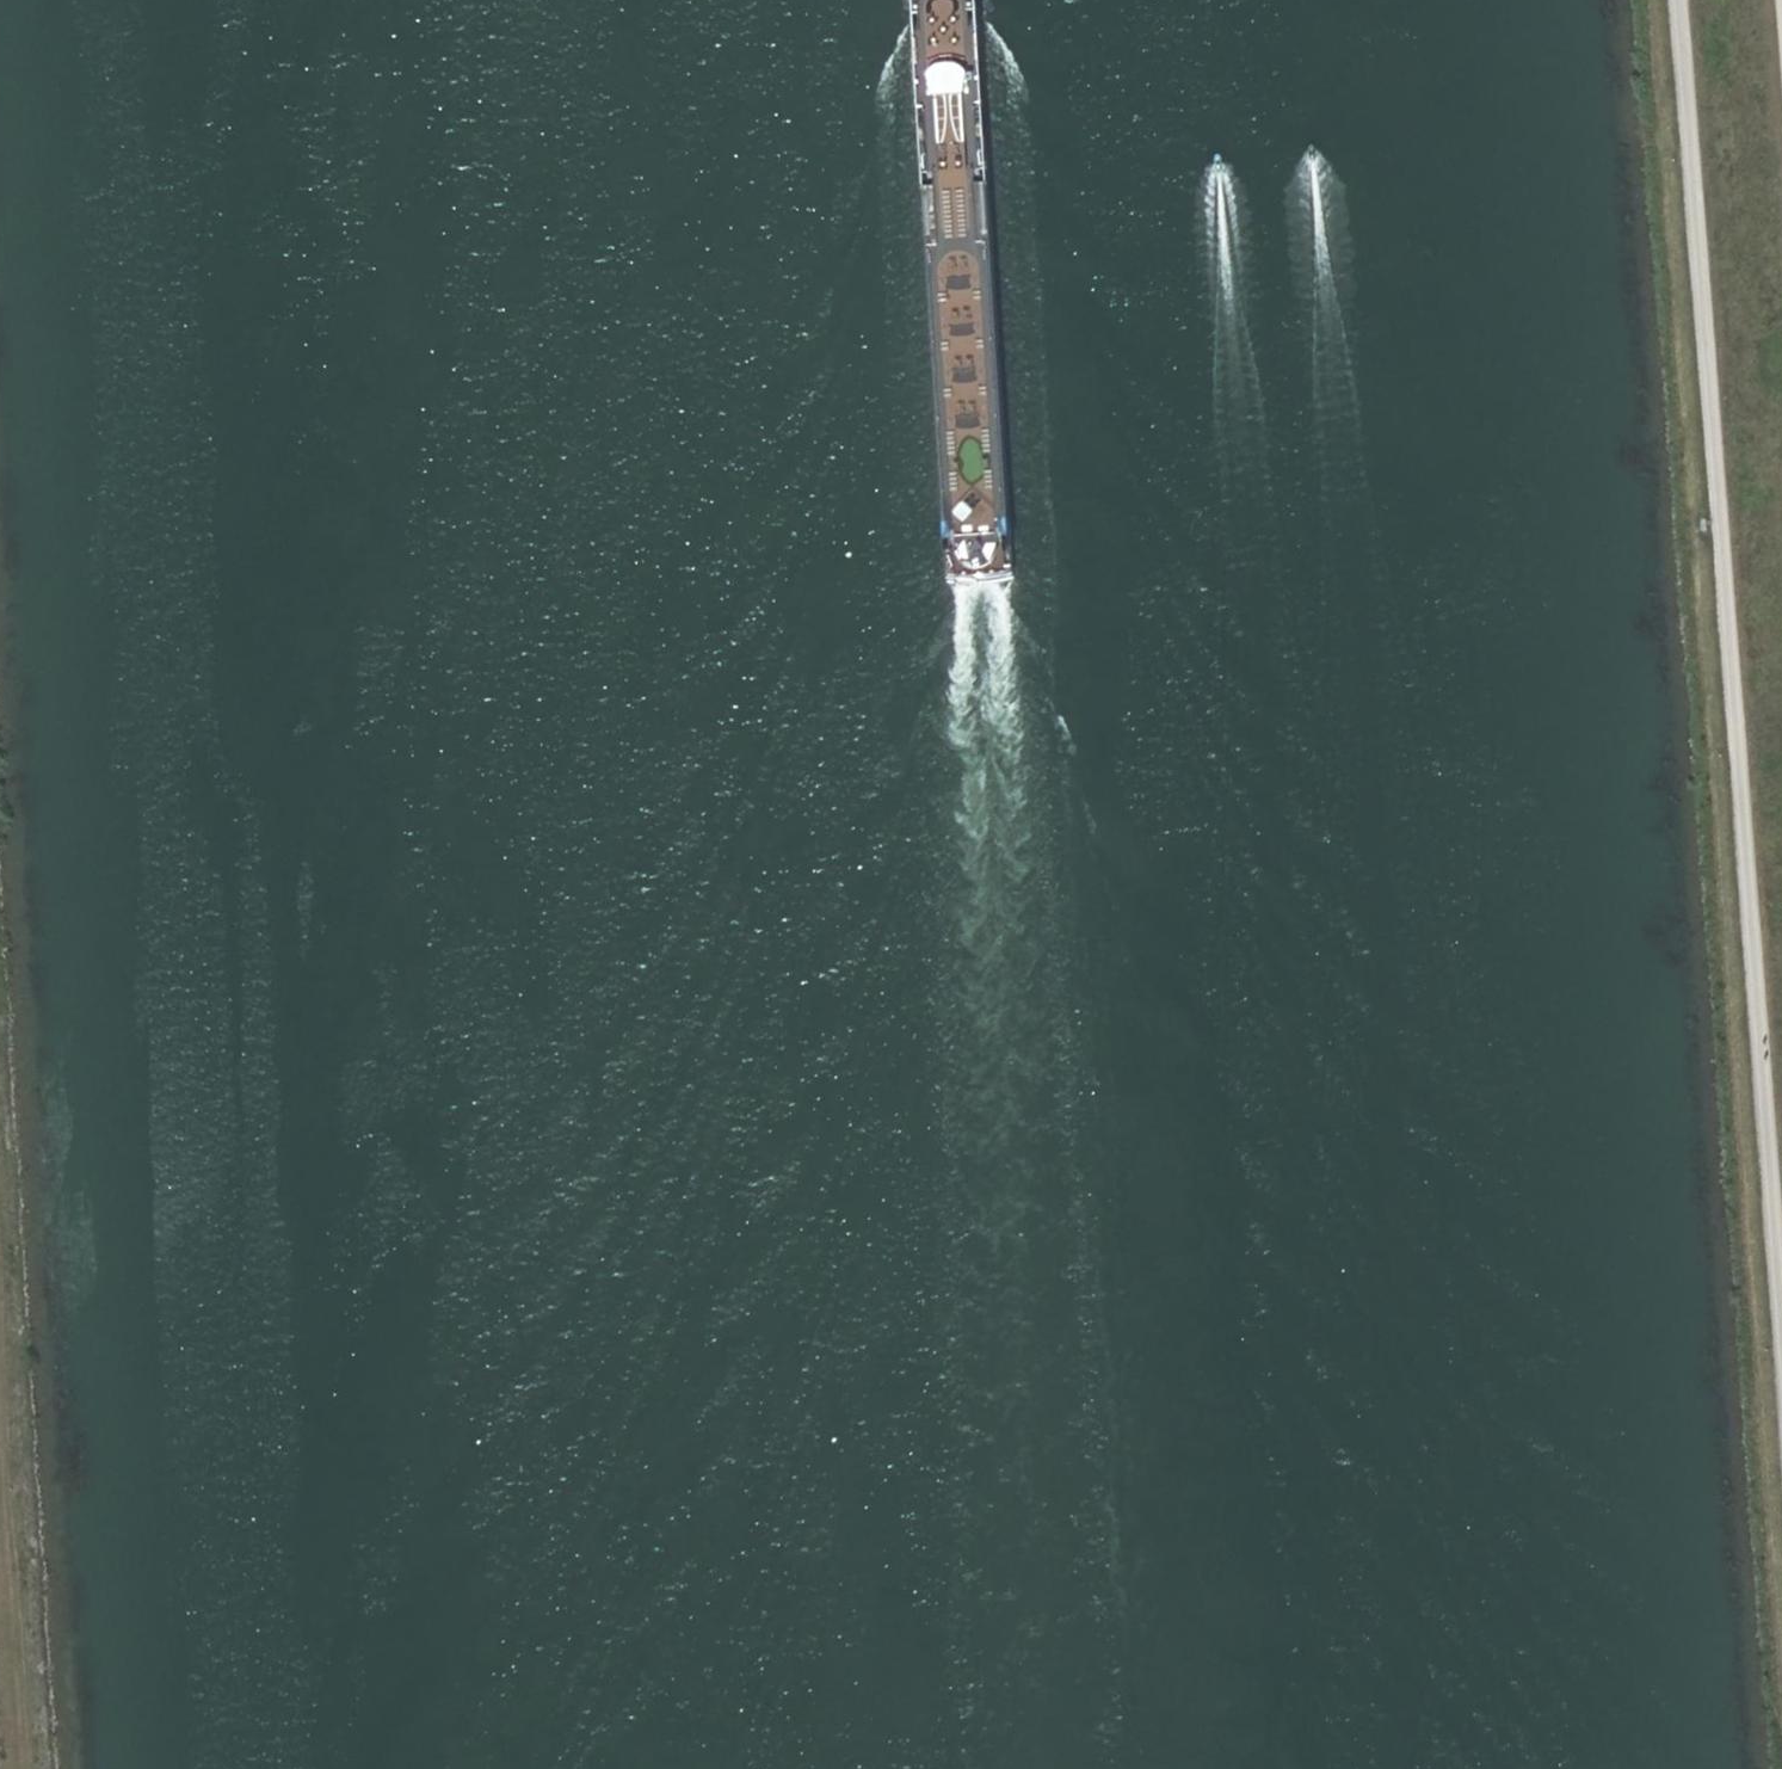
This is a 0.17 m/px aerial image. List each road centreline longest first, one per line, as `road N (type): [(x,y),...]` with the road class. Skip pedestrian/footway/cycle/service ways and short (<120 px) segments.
road 1 (track): [(1781,1303),(1674,0)]
road 2 (track): [(0,1520),(16,1768)]

